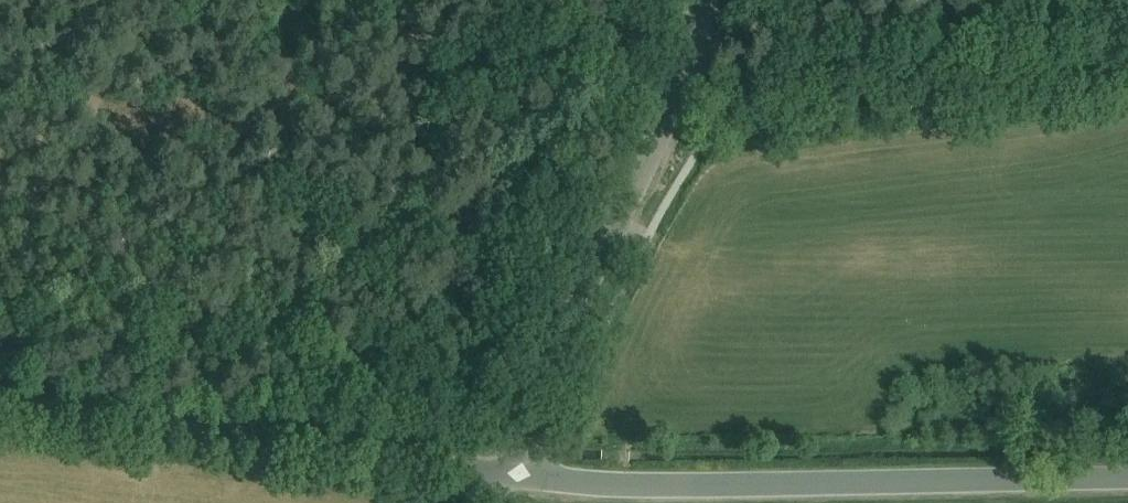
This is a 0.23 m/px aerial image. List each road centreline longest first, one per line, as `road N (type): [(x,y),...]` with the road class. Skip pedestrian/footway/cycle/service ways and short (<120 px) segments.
road 1 (unclassified): [(1127,479),(621,485),(520,476)]
road 2 (unclassified): [(520,476),(553,366),(726,0)]
road 3 (unclassified): [(501,474),(0,411)]

